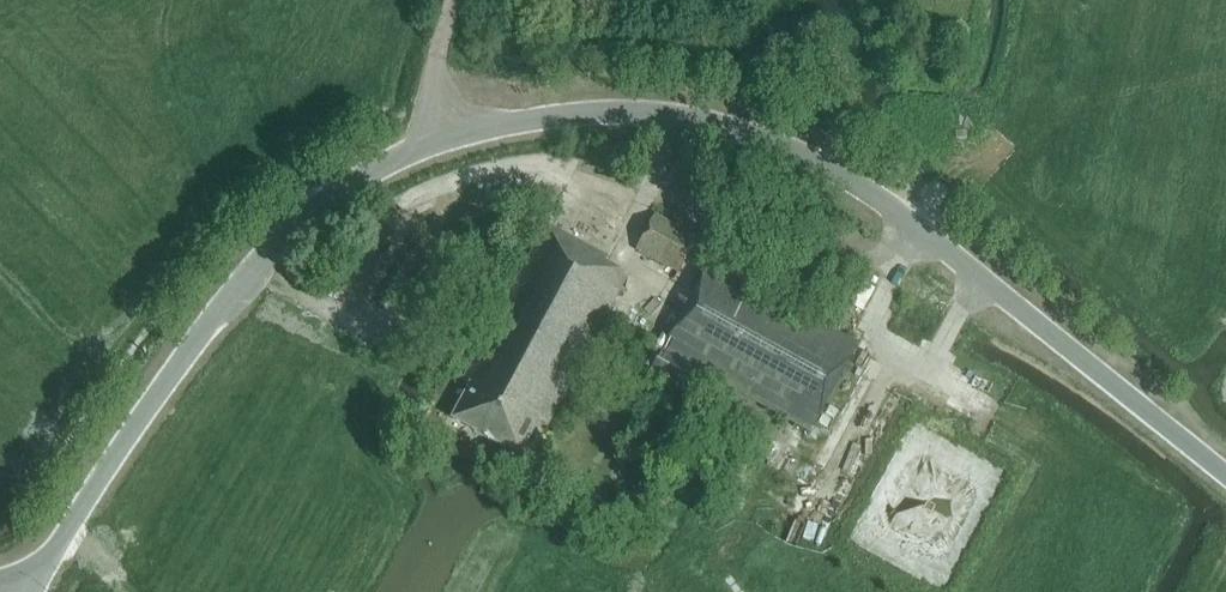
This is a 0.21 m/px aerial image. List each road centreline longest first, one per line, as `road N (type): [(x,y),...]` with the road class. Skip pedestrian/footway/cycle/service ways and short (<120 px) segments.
road 1 (tertiary): [(1225,476),(912,223),(825,164),(674,116),(540,118),(385,165),(268,253),(136,425),(33,591)]

